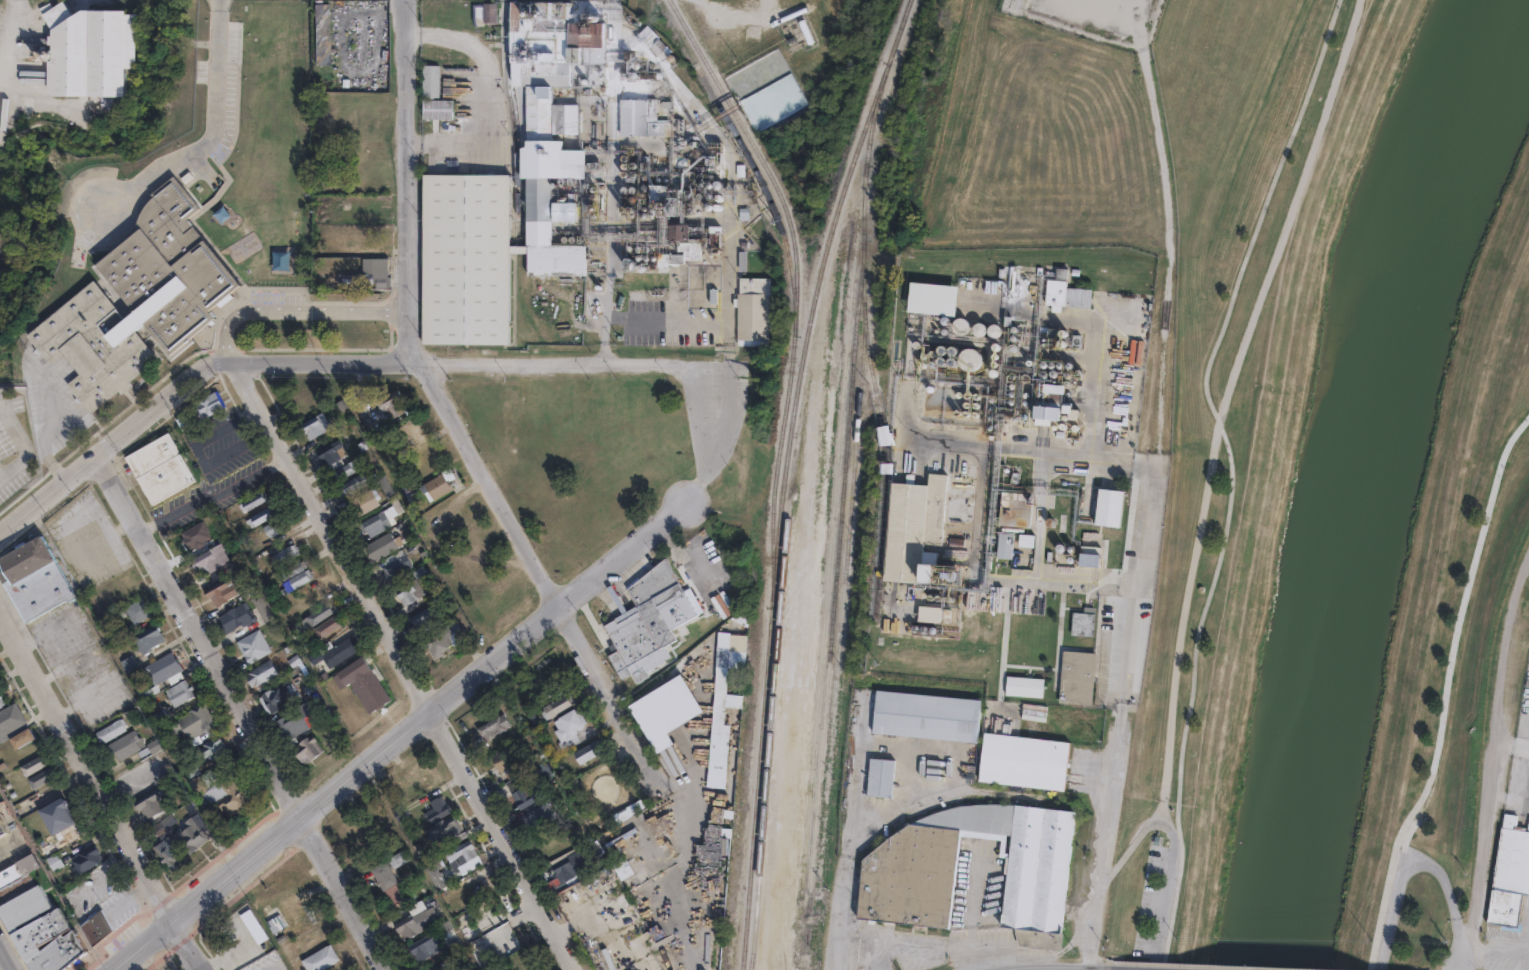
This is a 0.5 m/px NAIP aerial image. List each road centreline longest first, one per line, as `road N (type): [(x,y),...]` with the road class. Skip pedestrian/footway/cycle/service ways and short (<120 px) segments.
road 1 (residential): [(115,969),(689,496),(717,463),(729,423),(736,228)]
road 2 (residential): [(657,779),(409,346),(405,0)]
road 3 (residential): [(572,969),(235,362)]
road 4 (residential): [(386,969),(98,449)]
road 5 (residential): [(0,600),(202,969)]
road 6 (residential): [(416,363),(732,361)]
road 7 (residential): [(0,529),(175,385),(221,363)]
road 8 (residential): [(235,362),(416,363)]

